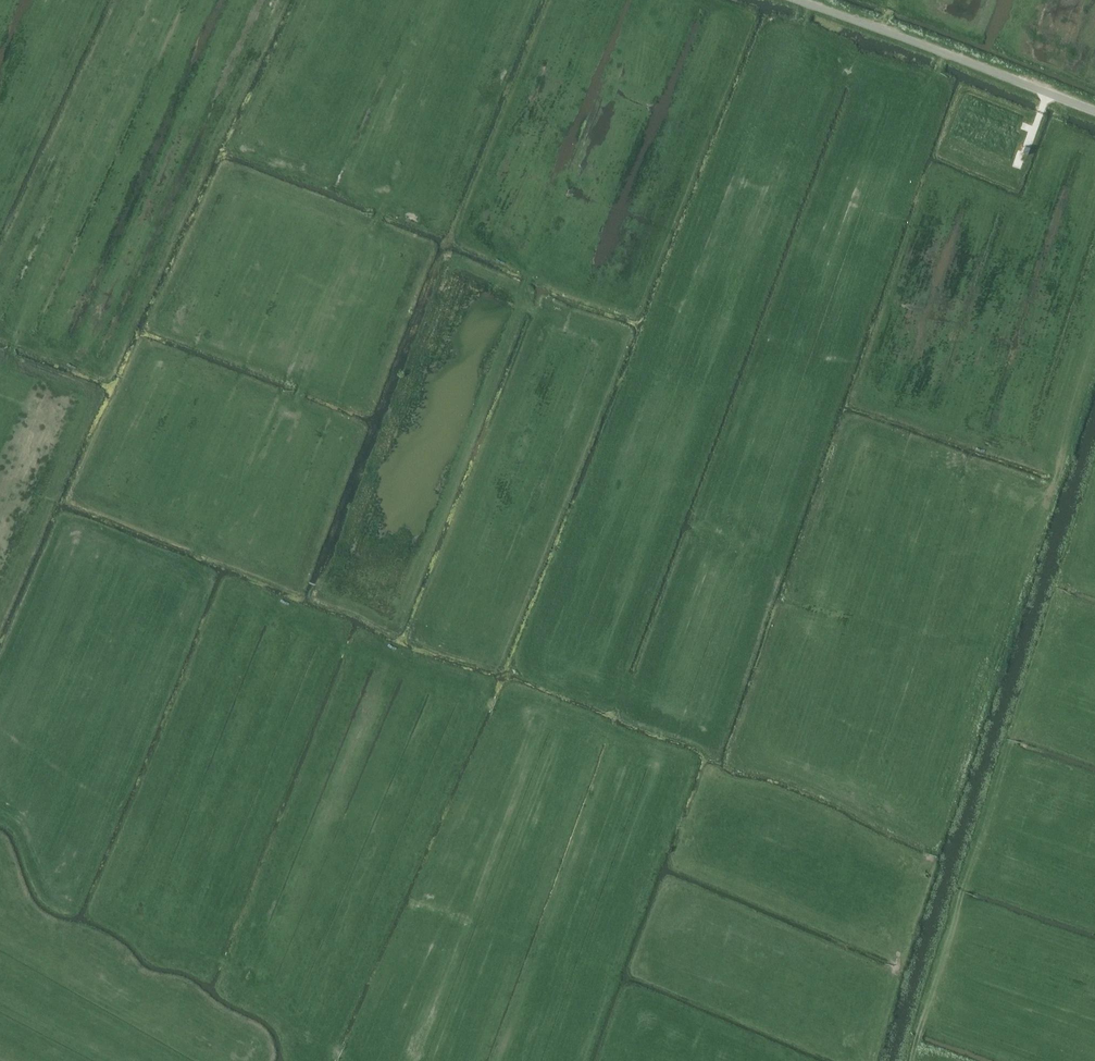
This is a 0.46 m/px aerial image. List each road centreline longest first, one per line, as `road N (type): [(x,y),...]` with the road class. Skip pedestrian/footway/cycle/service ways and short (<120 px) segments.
road 1 (unclassified): [(1094,111),(796,0)]

